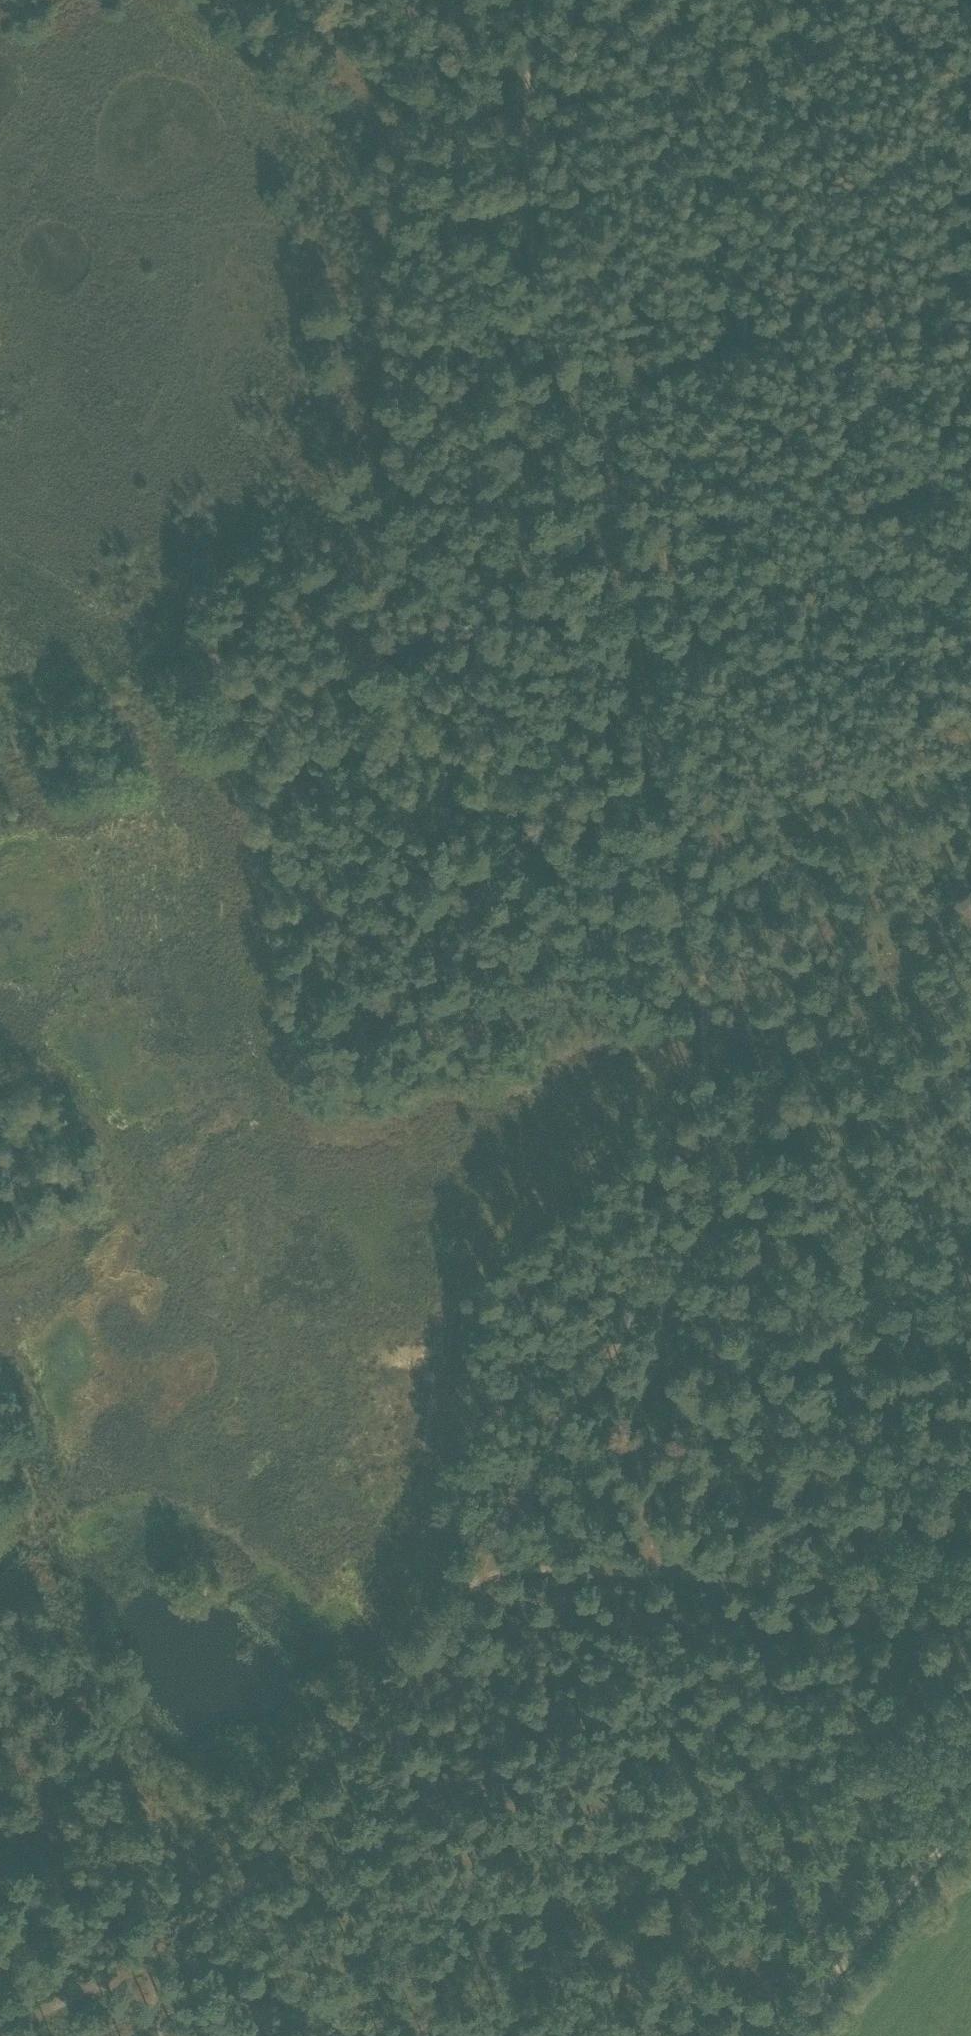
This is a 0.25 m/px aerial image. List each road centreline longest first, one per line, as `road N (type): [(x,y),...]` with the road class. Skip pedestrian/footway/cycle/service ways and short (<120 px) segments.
road 1 (track): [(481,1567),(566,1416),(617,1347),(714,1137),(704,977),(584,414),(543,326),(527,247),(526,0)]
road 2 (track): [(144,1962),(228,1903),(371,1763),(481,1567)]
road 3 (track): [(970,1573),(658,1576),(481,1567)]
road 4 (track): [(776,2035),(970,1811)]
road 5 (track): [(0,2032),(144,1962)]

